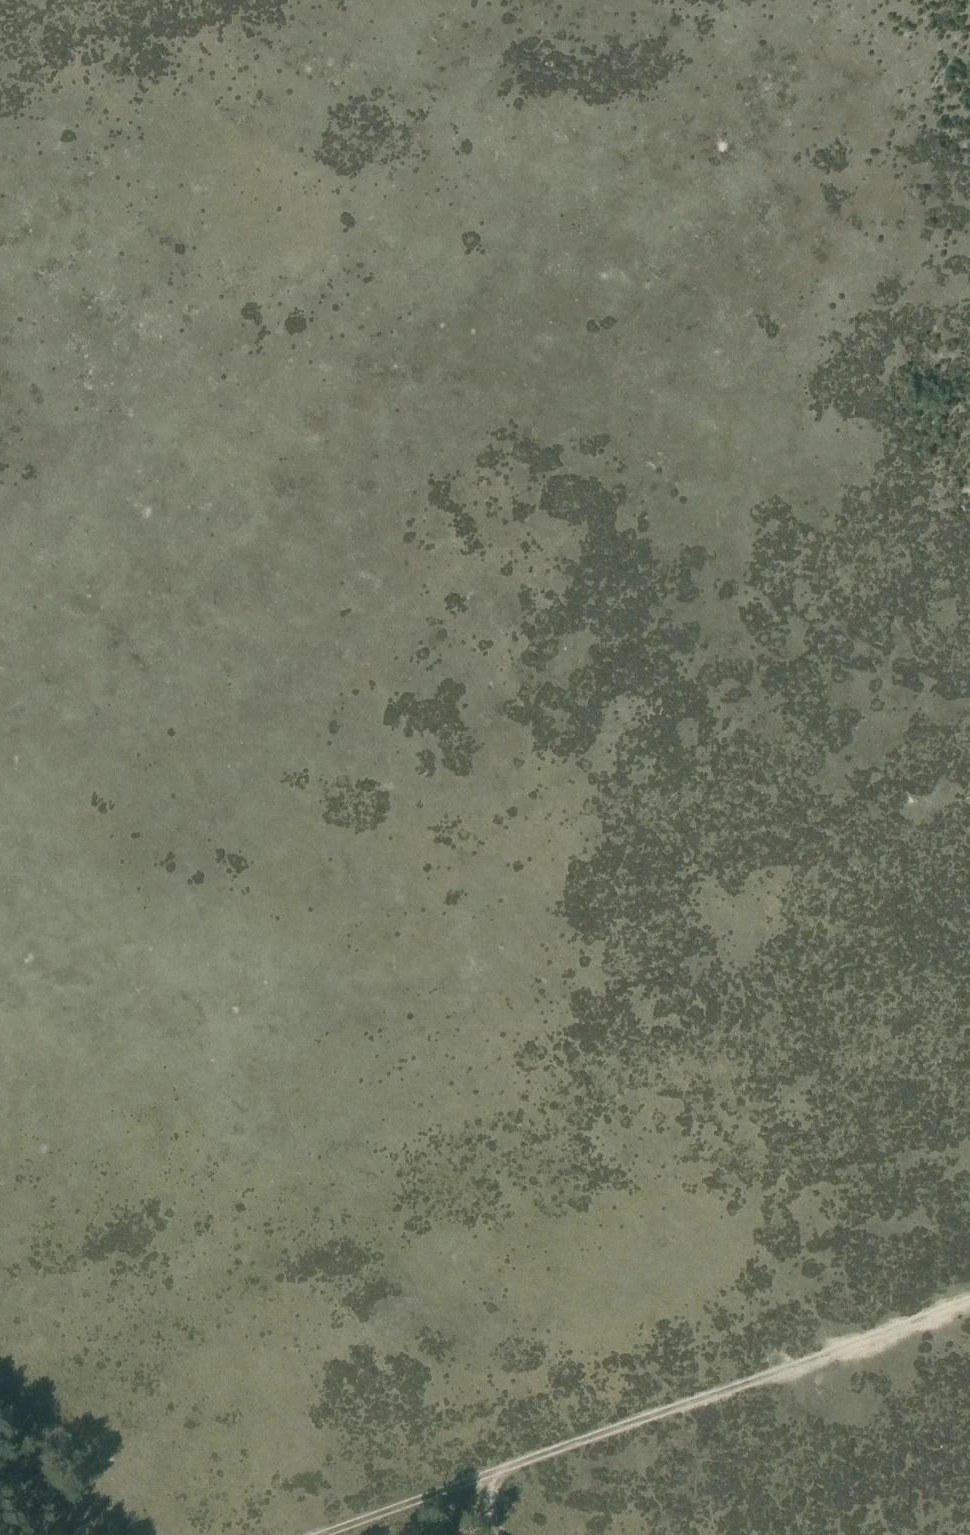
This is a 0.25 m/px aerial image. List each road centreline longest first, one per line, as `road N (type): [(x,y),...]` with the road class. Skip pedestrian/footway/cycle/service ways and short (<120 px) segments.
road 1 (track): [(969,1300),(488,1475)]
road 2 (track): [(488,1475),(318,1534)]

